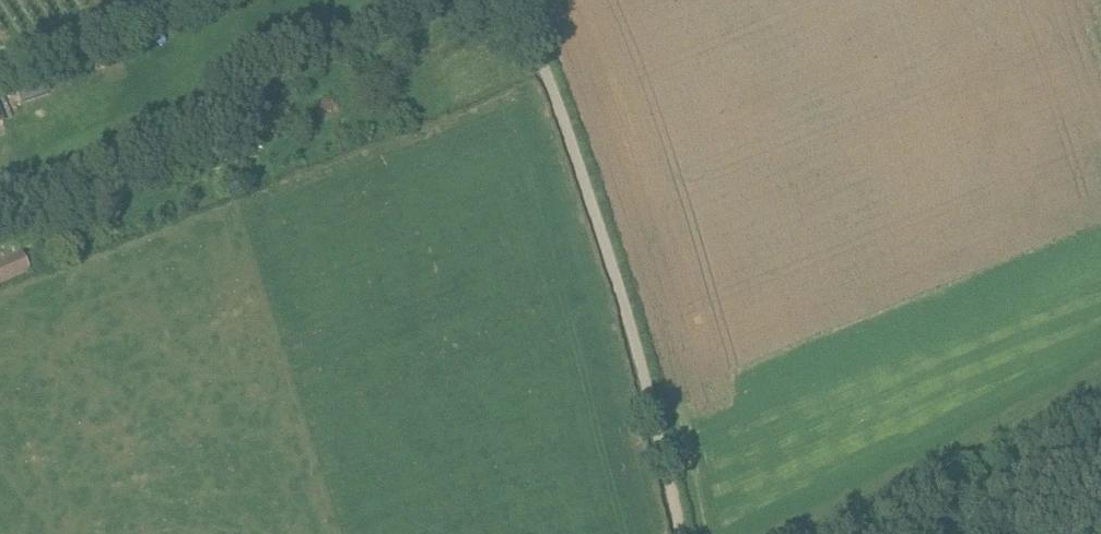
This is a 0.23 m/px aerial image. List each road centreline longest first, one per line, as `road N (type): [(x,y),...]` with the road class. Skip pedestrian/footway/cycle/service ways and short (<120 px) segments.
road 1 (unclassified): [(512,0),(549,79),(612,265),(682,533)]

